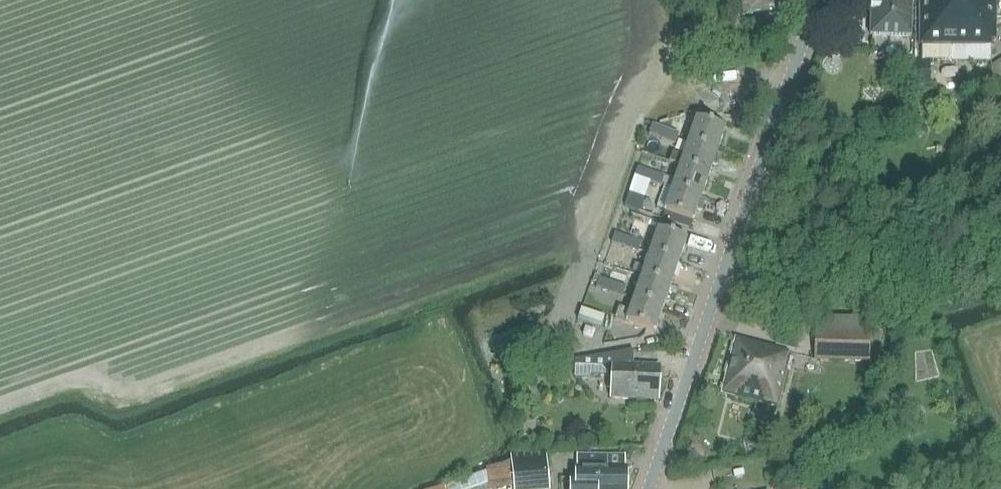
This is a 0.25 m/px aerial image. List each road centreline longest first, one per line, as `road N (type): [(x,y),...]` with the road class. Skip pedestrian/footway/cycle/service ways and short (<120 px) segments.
road 1 (tertiary): [(656,488),(816,0)]

